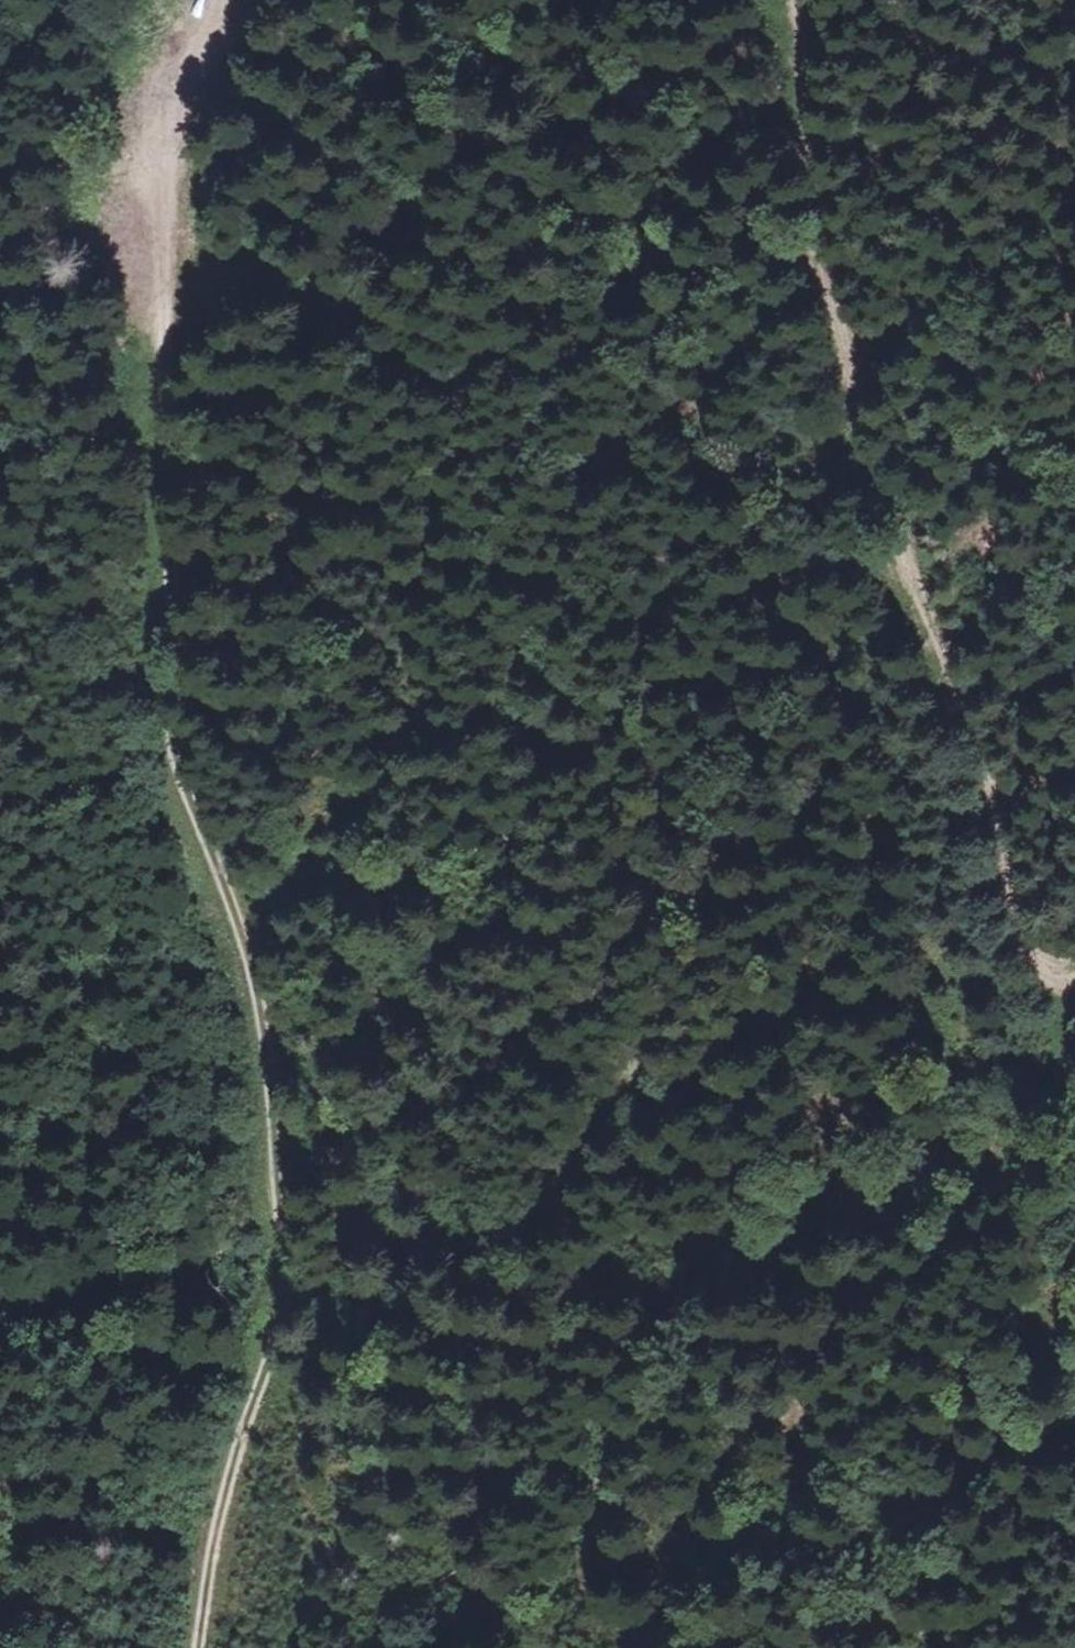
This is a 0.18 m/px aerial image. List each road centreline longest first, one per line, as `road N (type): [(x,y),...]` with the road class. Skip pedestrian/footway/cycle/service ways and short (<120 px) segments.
road 1 (track): [(200,1647),(234,1462),(284,1290),(274,1056),(257,963),(182,771),(174,720),(165,262),(180,139),(214,0)]
road 2 (track): [(826,0),(854,269),(920,493),(1027,742),(1064,989),(1074,976)]

